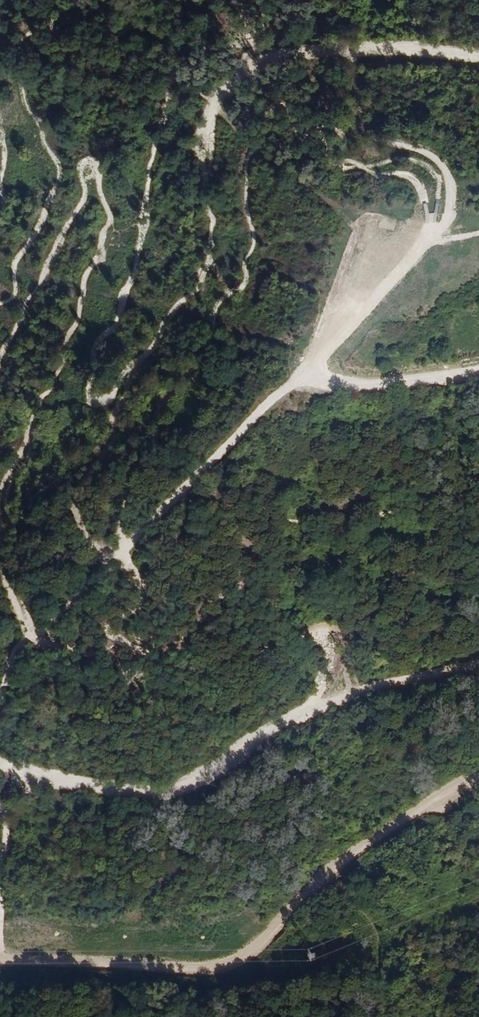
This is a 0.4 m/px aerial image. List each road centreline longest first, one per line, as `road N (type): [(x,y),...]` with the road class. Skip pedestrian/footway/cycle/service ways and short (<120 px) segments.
road 1 (track): [(334,875),(242,960),(200,969),(2,956)]
road 2 (track): [(334,875),(429,802),(478,778)]

